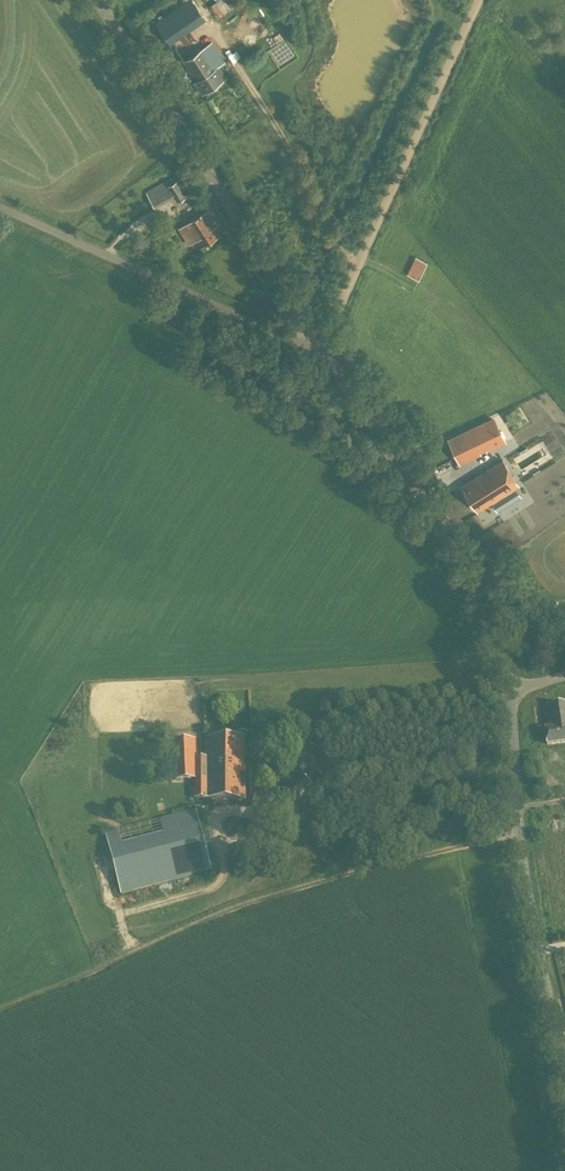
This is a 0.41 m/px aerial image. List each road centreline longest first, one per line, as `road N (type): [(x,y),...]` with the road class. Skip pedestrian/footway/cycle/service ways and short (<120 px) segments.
road 1 (tertiary): [(509,692),(466,577),(314,334)]
road 2 (tertiary): [(314,334),(97,0)]
road 3 (track): [(478,0),(329,325),(314,334)]
road 4 (tertiary): [(509,692),(519,862),(564,1061)]
road 5 (unclassified): [(314,334),(286,337),(0,210)]

